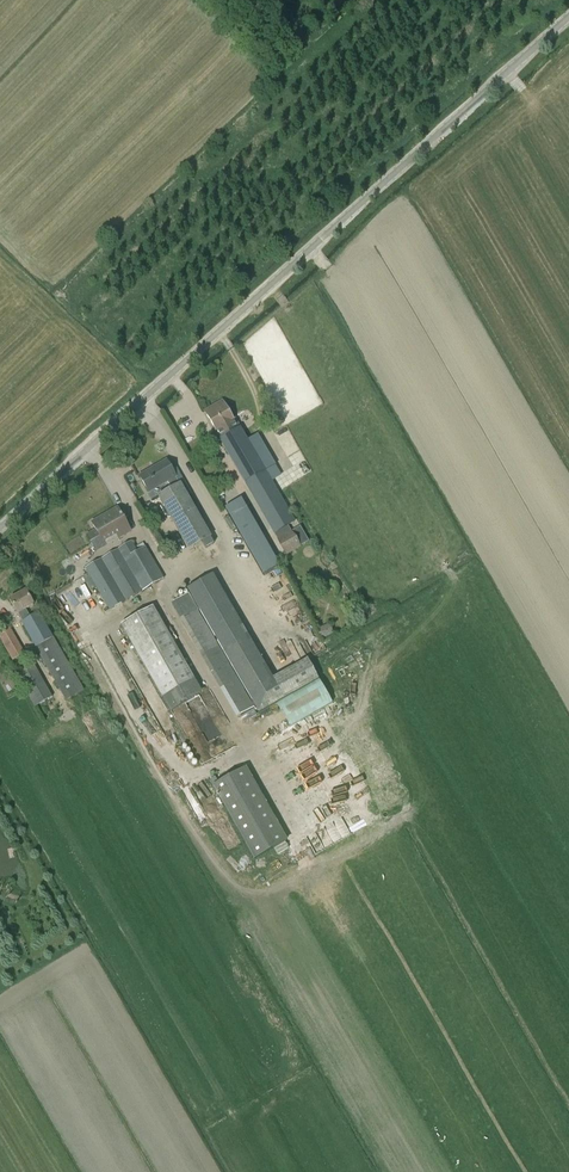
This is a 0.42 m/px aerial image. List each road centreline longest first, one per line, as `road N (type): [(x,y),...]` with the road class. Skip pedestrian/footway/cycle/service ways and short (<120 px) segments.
road 1 (tertiary): [(0,529),(568,17)]

